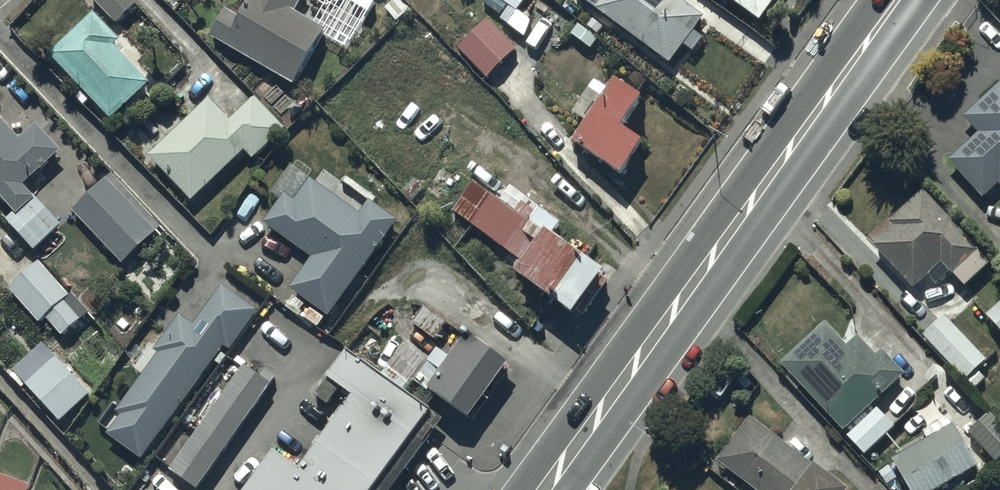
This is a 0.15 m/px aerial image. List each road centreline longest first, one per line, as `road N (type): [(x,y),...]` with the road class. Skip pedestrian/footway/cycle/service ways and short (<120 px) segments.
road 1 (secondary): [(542,489),(899,0)]

